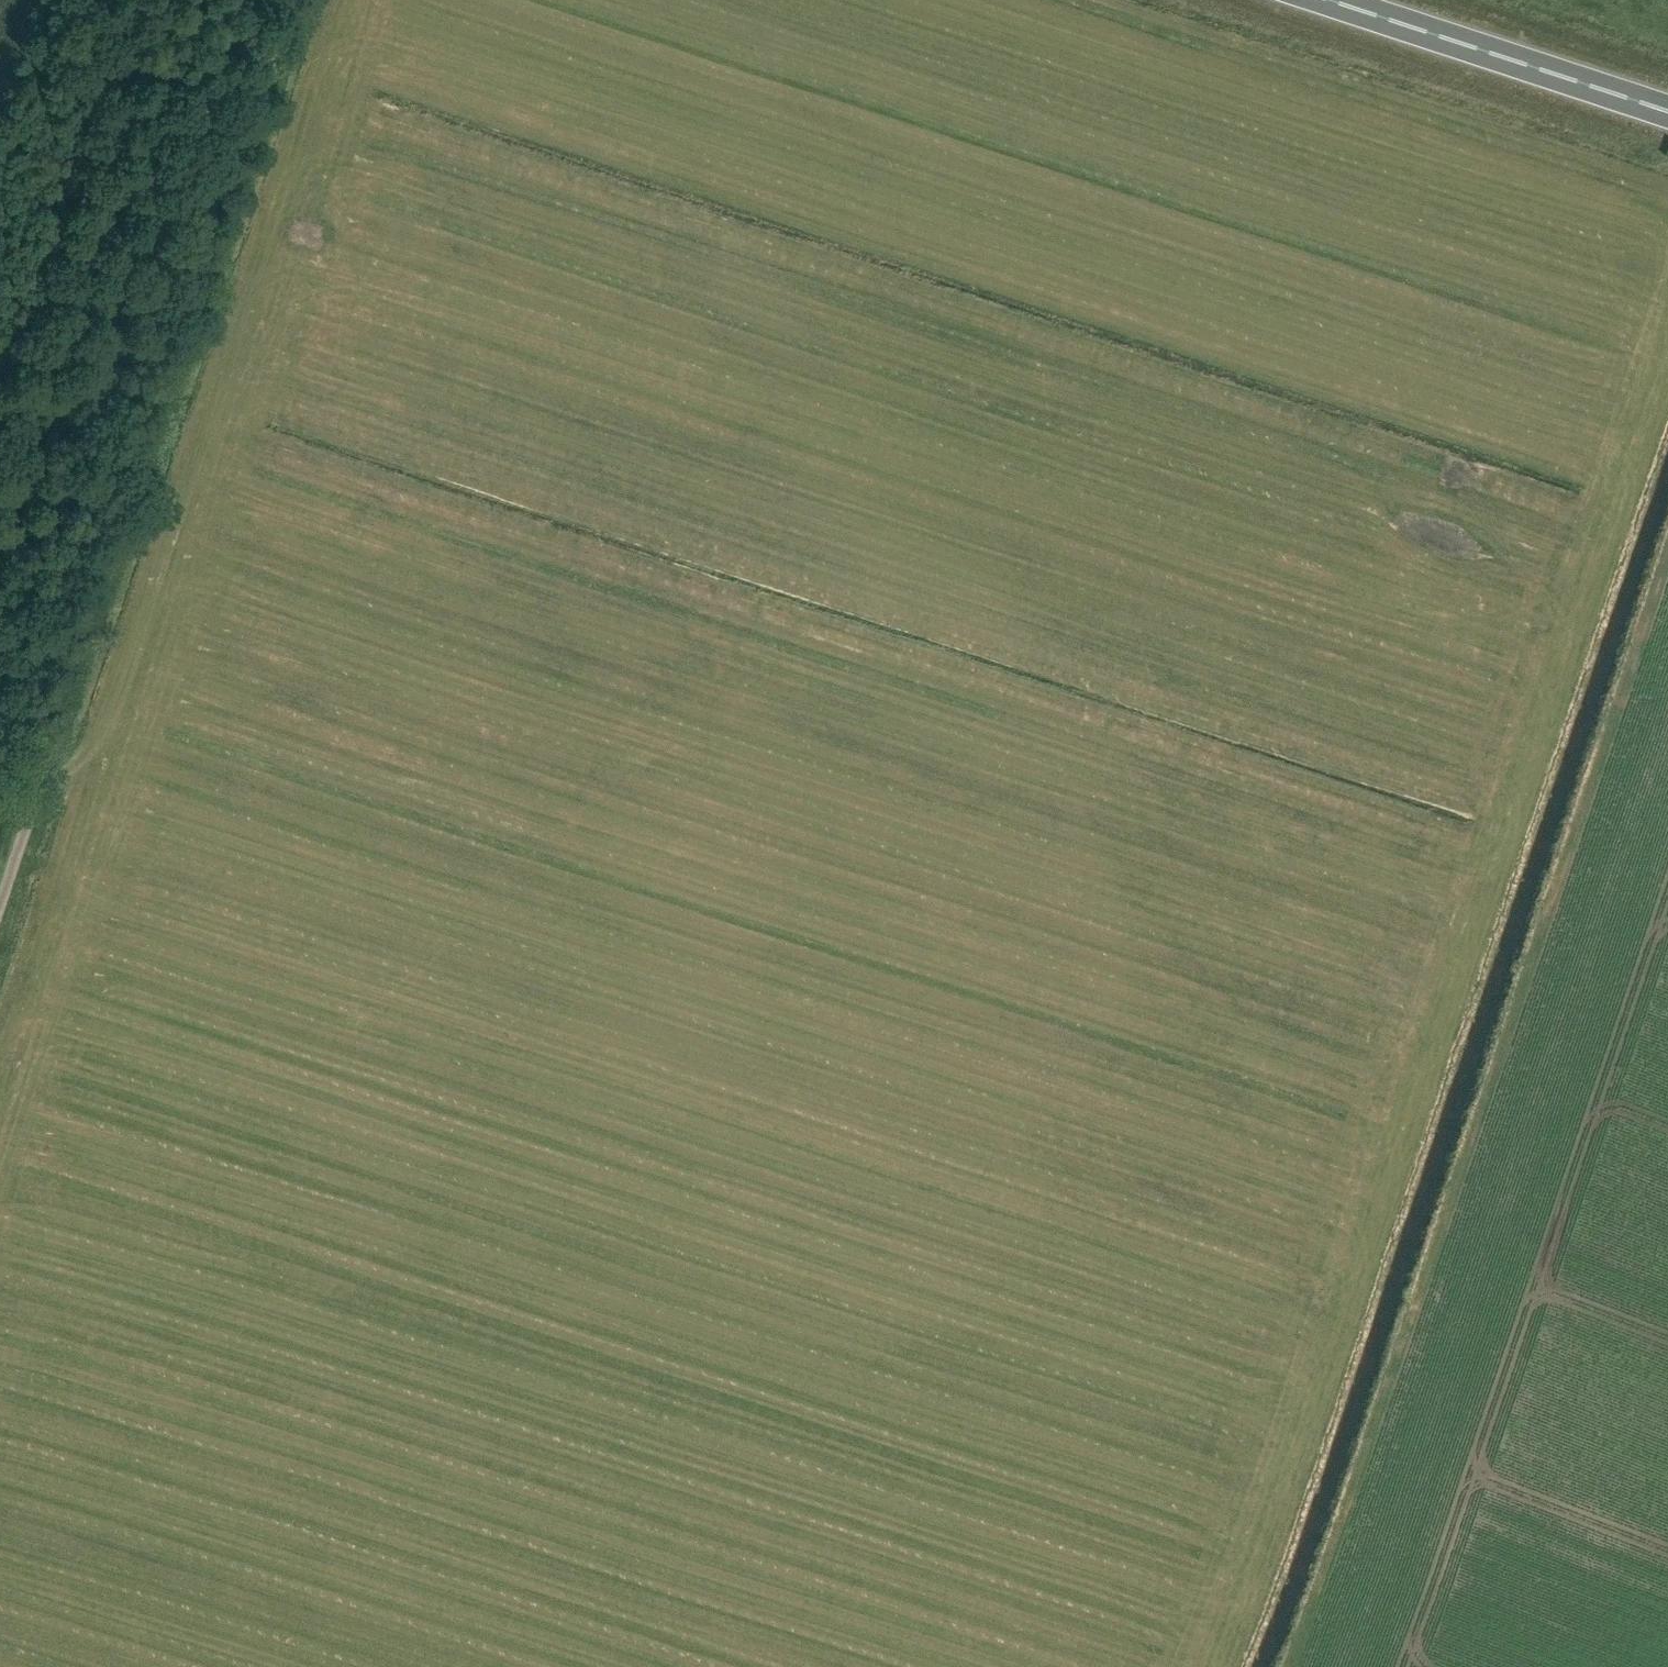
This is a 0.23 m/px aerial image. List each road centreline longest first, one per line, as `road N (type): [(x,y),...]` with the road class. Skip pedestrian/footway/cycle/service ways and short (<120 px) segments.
road 1 (track): [(41,789),(88,753),(202,427)]
road 2 (trunk): [(1667,111),(1330,0)]
road 3 (unclassified): [(0,914),(41,789)]

